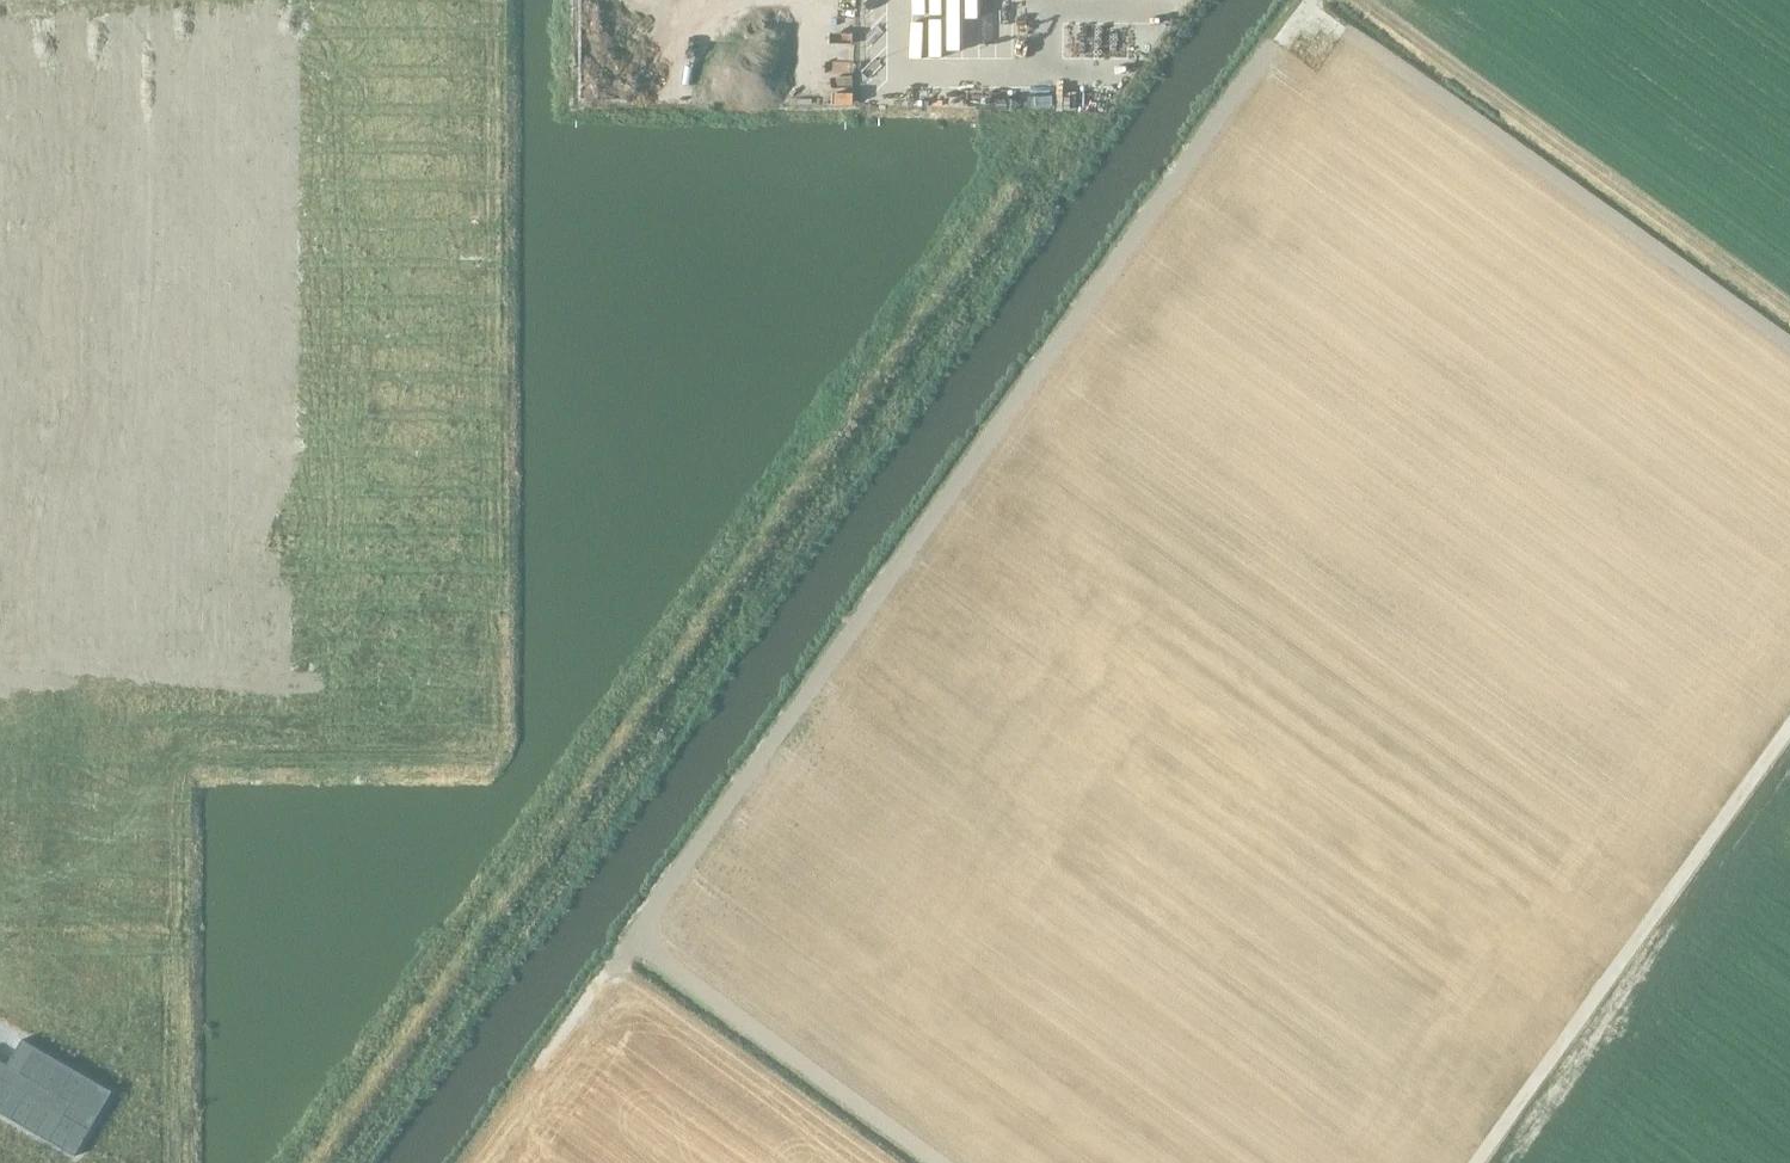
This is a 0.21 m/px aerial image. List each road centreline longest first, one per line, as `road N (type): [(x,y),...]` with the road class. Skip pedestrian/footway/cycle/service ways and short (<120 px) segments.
road 1 (track): [(1482,1162),(1789,740)]

